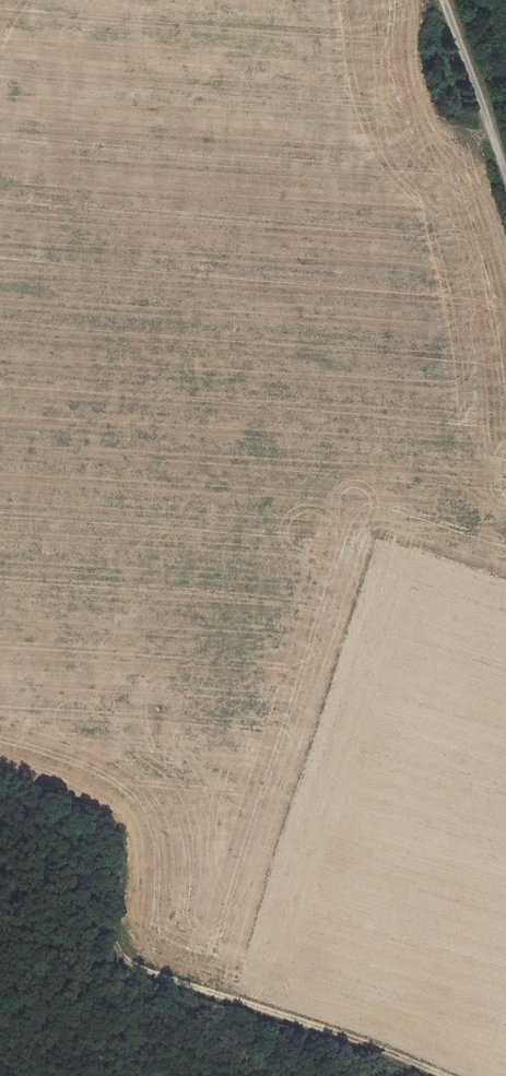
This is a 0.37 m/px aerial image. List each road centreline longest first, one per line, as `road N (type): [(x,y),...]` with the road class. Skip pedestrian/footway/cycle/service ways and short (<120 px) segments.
road 1 (track): [(439,1075),(368,1042),(146,974),(115,948),(108,823),(76,800),(0,778)]
road 2 (unclassified): [(444,0),(505,186)]

